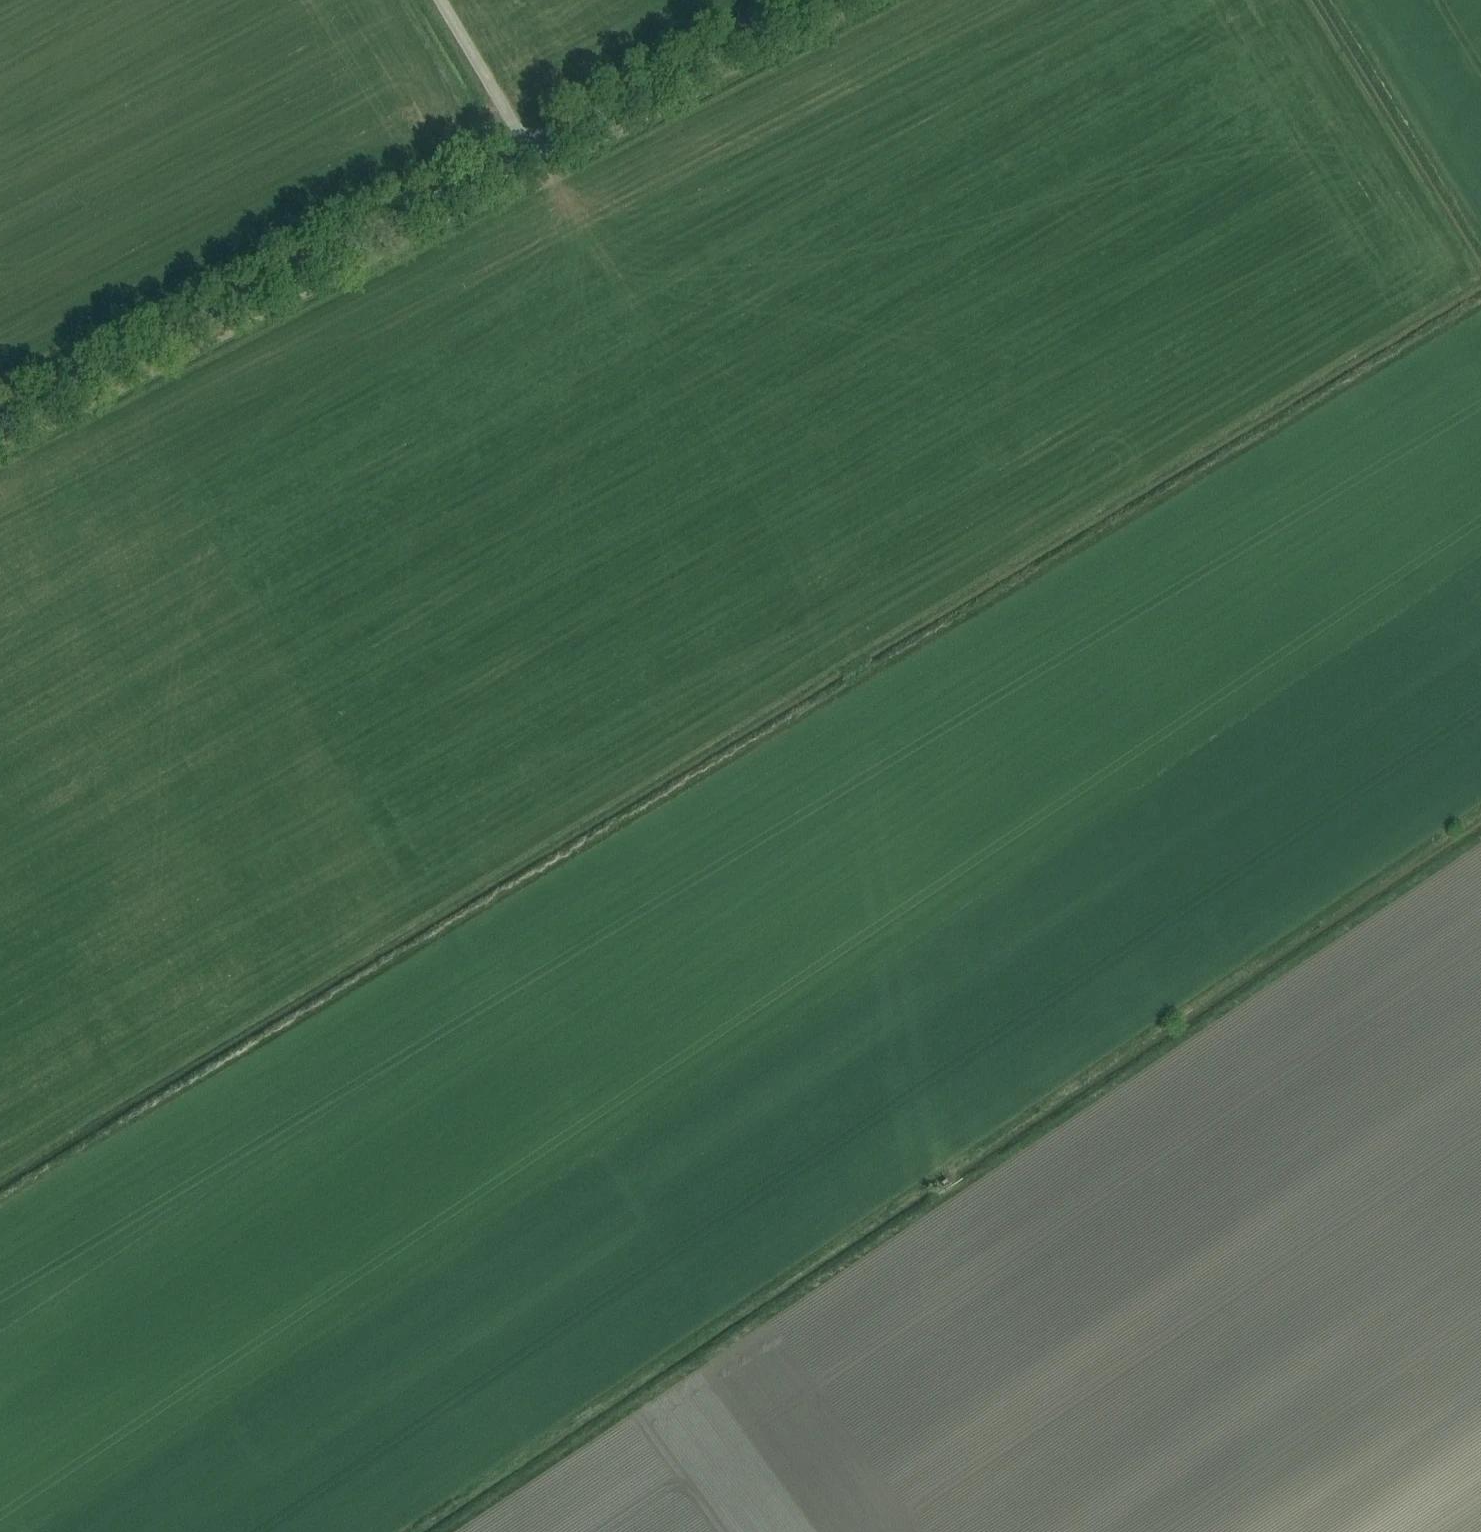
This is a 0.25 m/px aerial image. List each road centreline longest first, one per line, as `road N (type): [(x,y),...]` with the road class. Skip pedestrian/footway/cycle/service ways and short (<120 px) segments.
road 1 (tertiary): [(0,427),(823,0)]

